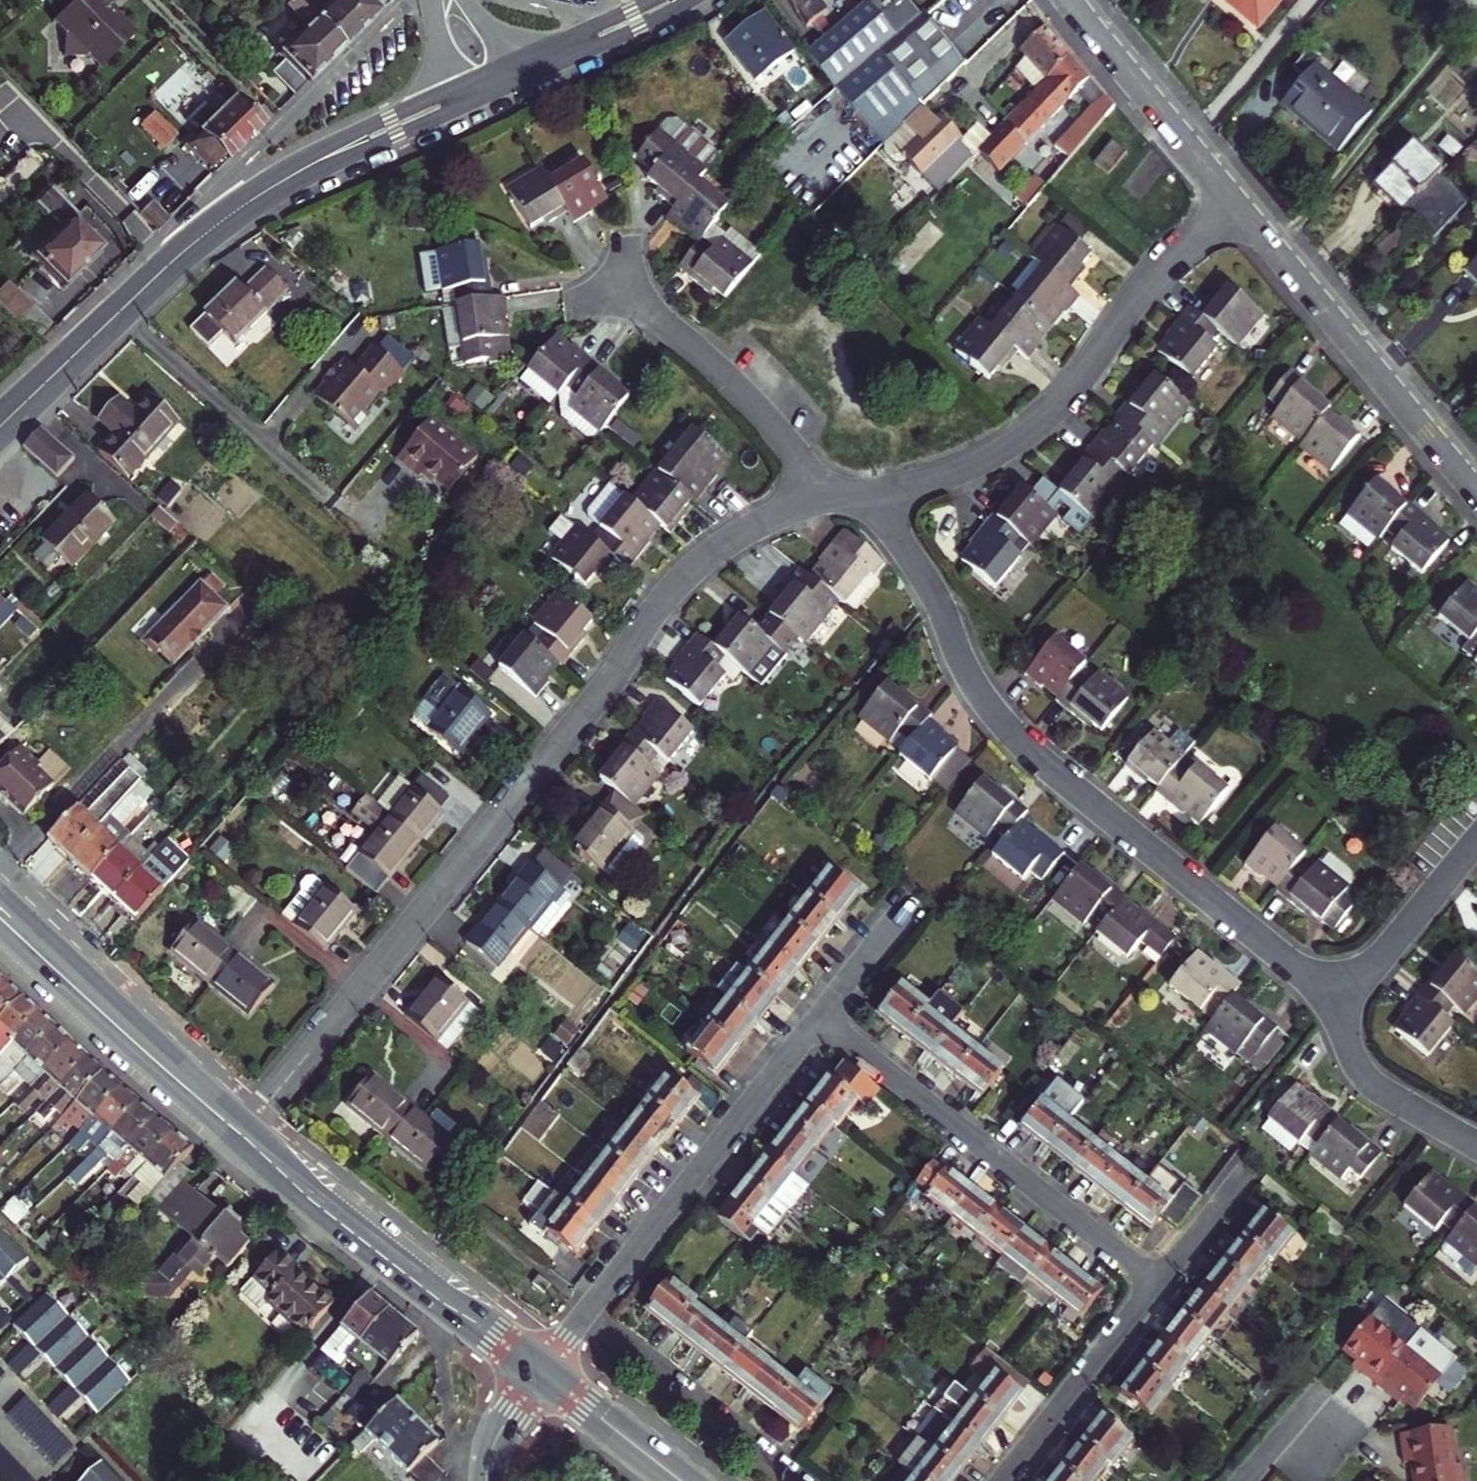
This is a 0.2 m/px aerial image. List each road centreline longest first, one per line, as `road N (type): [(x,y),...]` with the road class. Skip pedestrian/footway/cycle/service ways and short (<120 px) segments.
road 1 (residential): [(241,1133),(531,781),(683,574),(750,528),(827,498)]
road 2 (residential): [(866,493),(927,582),(970,679),(1005,728),(1337,1003)]
road 3 (residential): [(866,493),(947,476),(1018,443),(1057,409),(1143,287),(1238,201)]
road 4 (residential): [(821,1013),(1157,1281)]
road 5 (residential): [(413,0),(281,130),(142,289)]
road 6 (primary): [(241,1133),(542,1371)]
road 7 (residential): [(590,1310),(821,1013)]
road 8 (residential): [(1238,201),(1476,490)]
road 9 (secondary): [(451,100),(257,195),(142,289)]
road 10 (primary): [(241,1133),(0,888)]
road 11 (primary): [(0,933),(241,1133)]
road 12 (residential): [(827,498),(754,401),(615,286)]
road 13 (residential): [(590,1310),(803,1480)]
road 14 (residential): [(1073,0),(1238,201)]
road 15 (residential): [(1001,1480),(1157,1281)]
road 16 (residential): [(1337,1003),(1476,841)]
road 17 (residential): [(1337,1003),(1354,1056),(1375,1085),(1476,1143)]
road 18 (secondary): [(142,289),(0,426)]
road 19 (primary): [(542,1371),(682,1480)]
road 20 (residential): [(1157,1281),(1255,1155)]
road 21 (secondary): [(669,0),(536,63)]
road 22 (residential): [(821,1013),(909,902)]
road 23 (tertiary): [(488,1480),(503,1423),(542,1371)]

